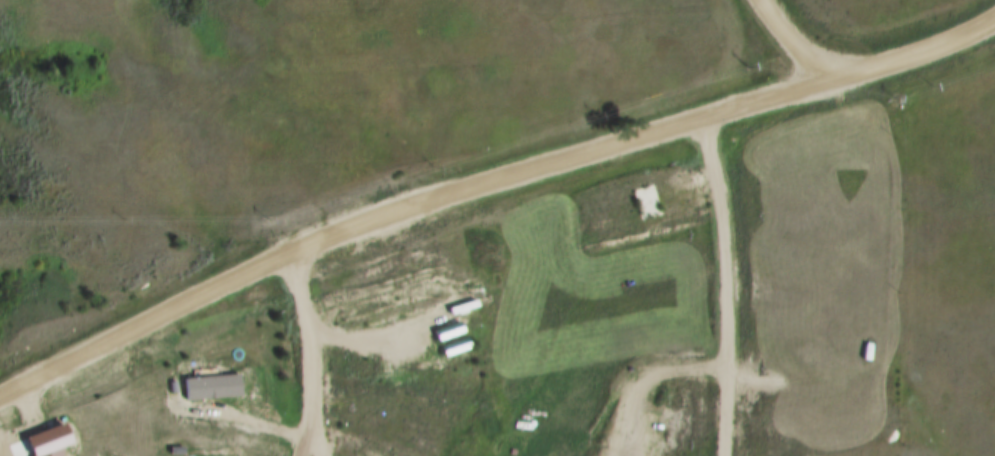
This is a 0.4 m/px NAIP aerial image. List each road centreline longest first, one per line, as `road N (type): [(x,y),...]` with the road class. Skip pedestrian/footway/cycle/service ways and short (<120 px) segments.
road 1 (residential): [(0,403),(355,225),(860,77),(994,27)]
road 2 (residential): [(302,455),(314,358),(306,301),(285,256)]

